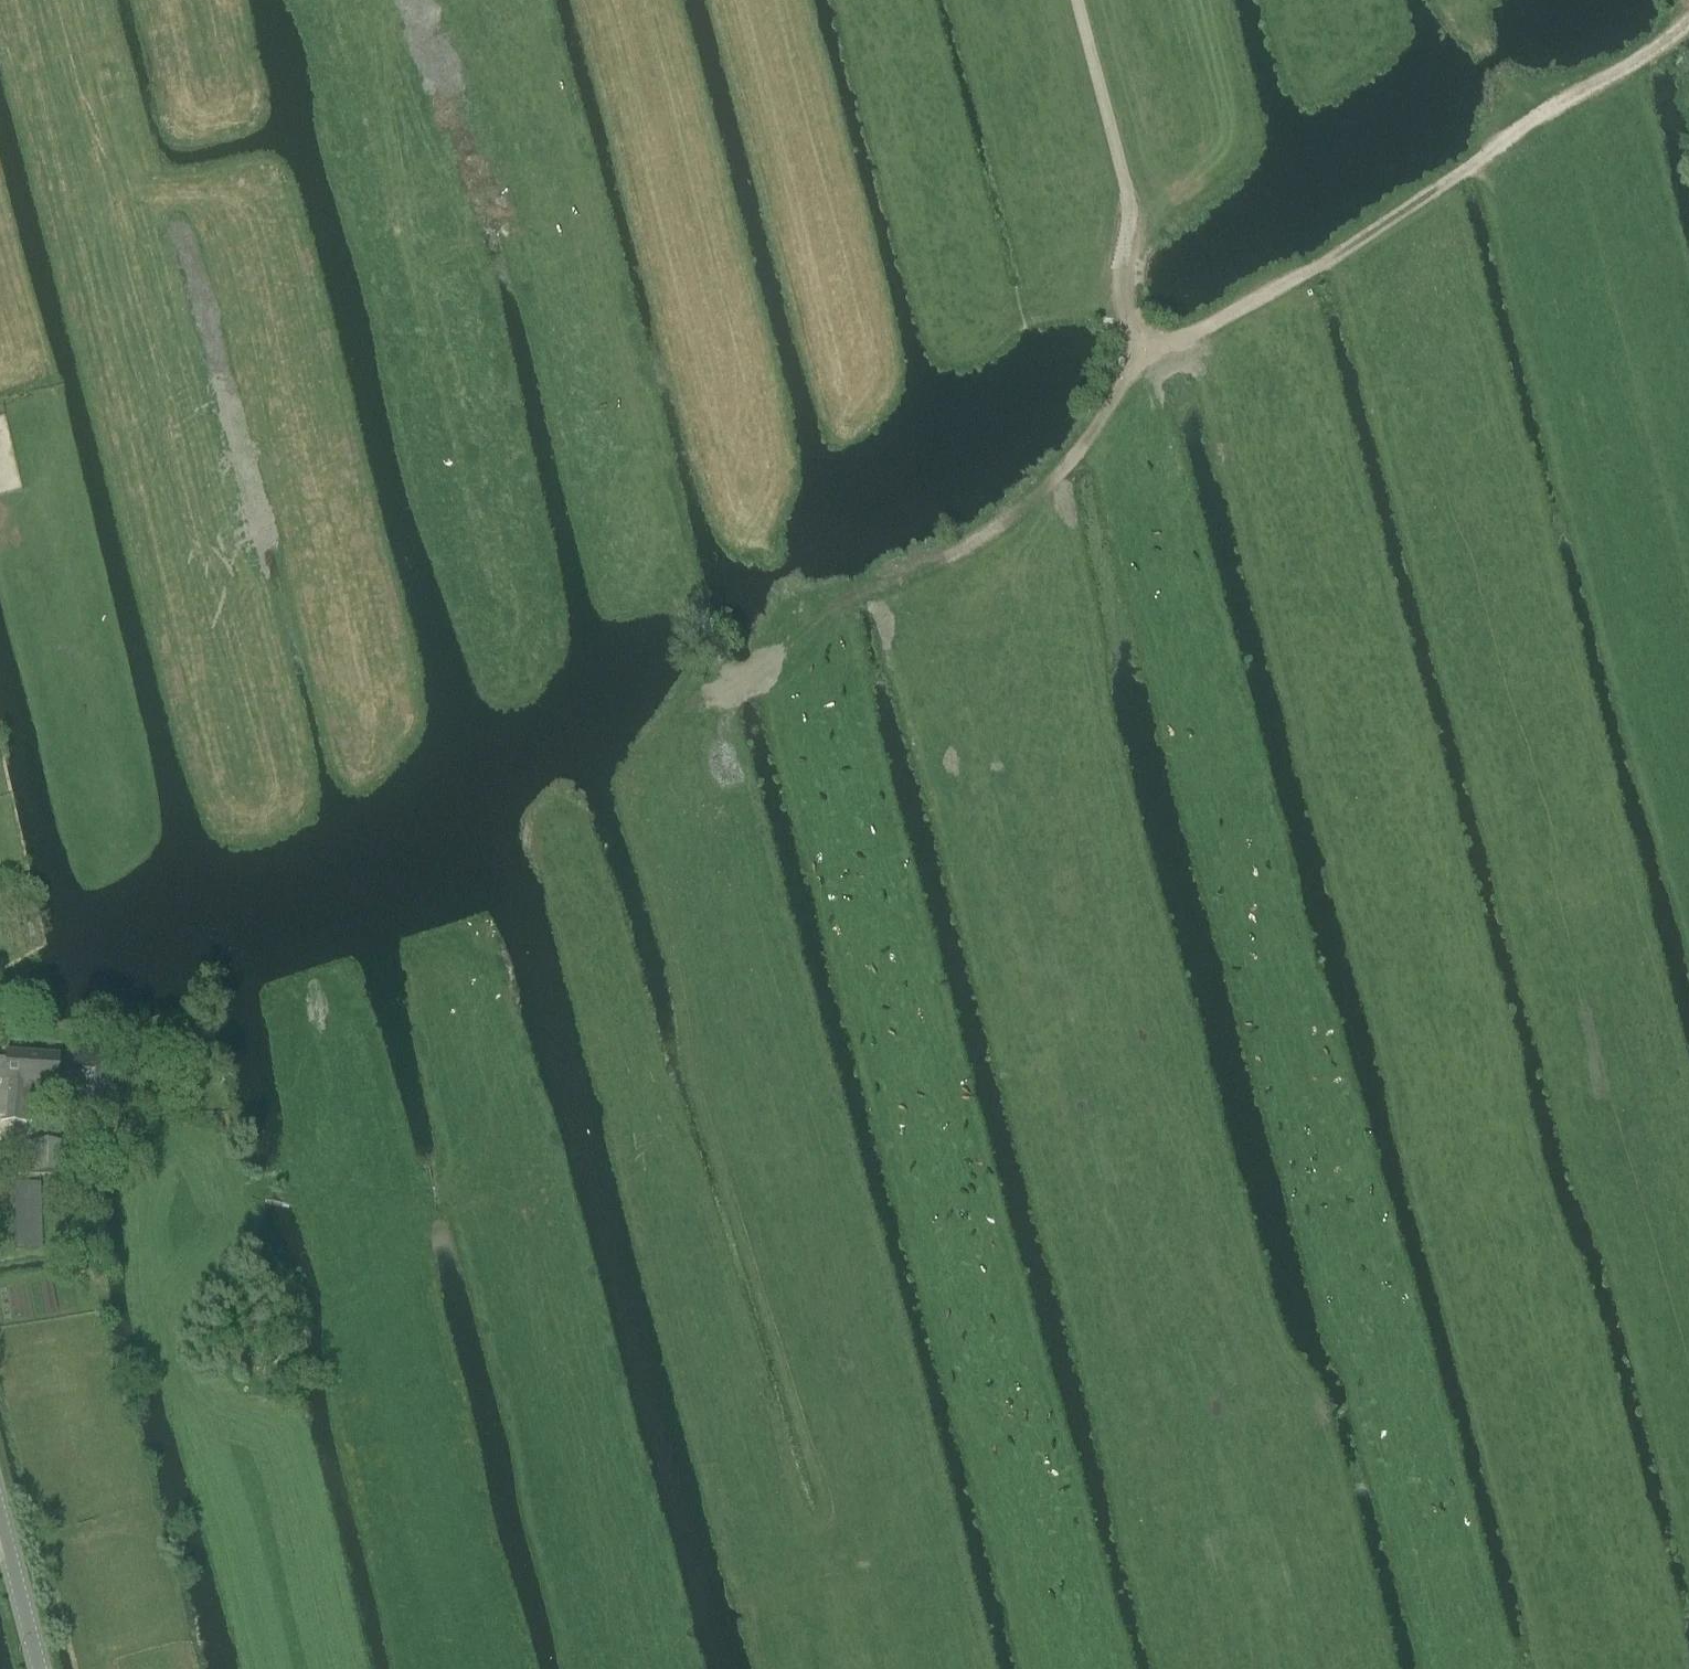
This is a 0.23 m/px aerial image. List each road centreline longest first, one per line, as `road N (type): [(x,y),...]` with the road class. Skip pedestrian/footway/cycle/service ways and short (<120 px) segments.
road 1 (track): [(1136,359),(1121,307),(1127,197),(1075,0)]
road 2 (tertiary): [(41,1668),(0,1500)]

